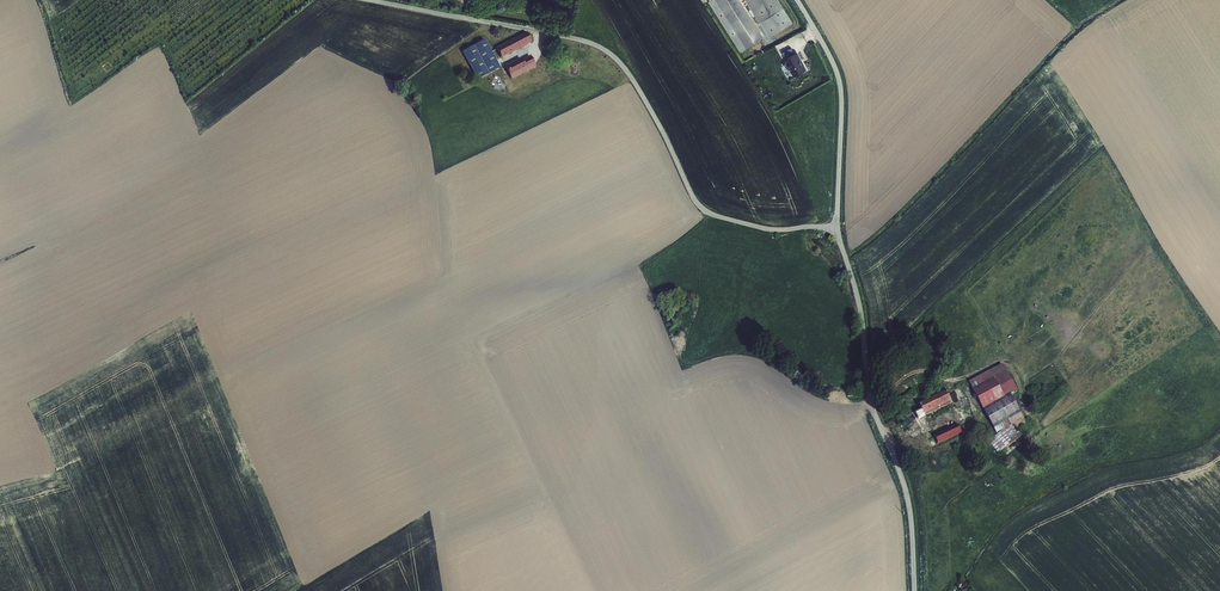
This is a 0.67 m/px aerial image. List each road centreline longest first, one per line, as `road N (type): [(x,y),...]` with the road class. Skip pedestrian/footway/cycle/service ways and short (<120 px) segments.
road 1 (unclassified): [(369,0),(594,44),(631,77),(700,207),(771,229),(837,224)]
road 2 (unclassified): [(837,224),(861,313),(871,397),(909,504),(915,590)]
road 3 (unclassified): [(797,0),(839,83),(837,224)]

